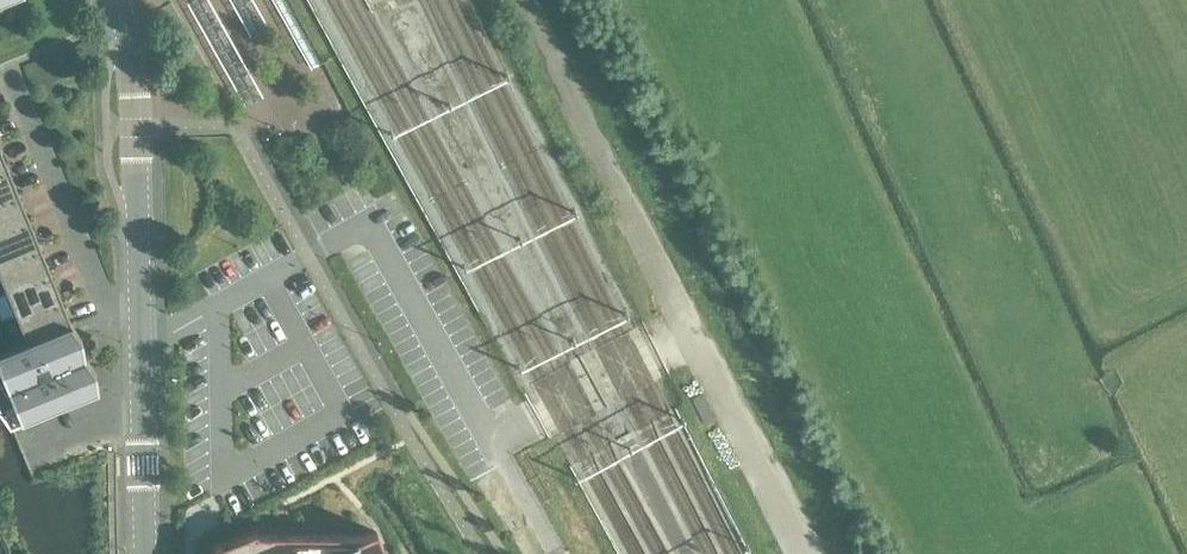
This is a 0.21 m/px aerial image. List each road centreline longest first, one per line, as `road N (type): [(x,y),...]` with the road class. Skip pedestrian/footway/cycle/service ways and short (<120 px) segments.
road 1 (tertiary): [(145,553),(136,127),(118,0)]

